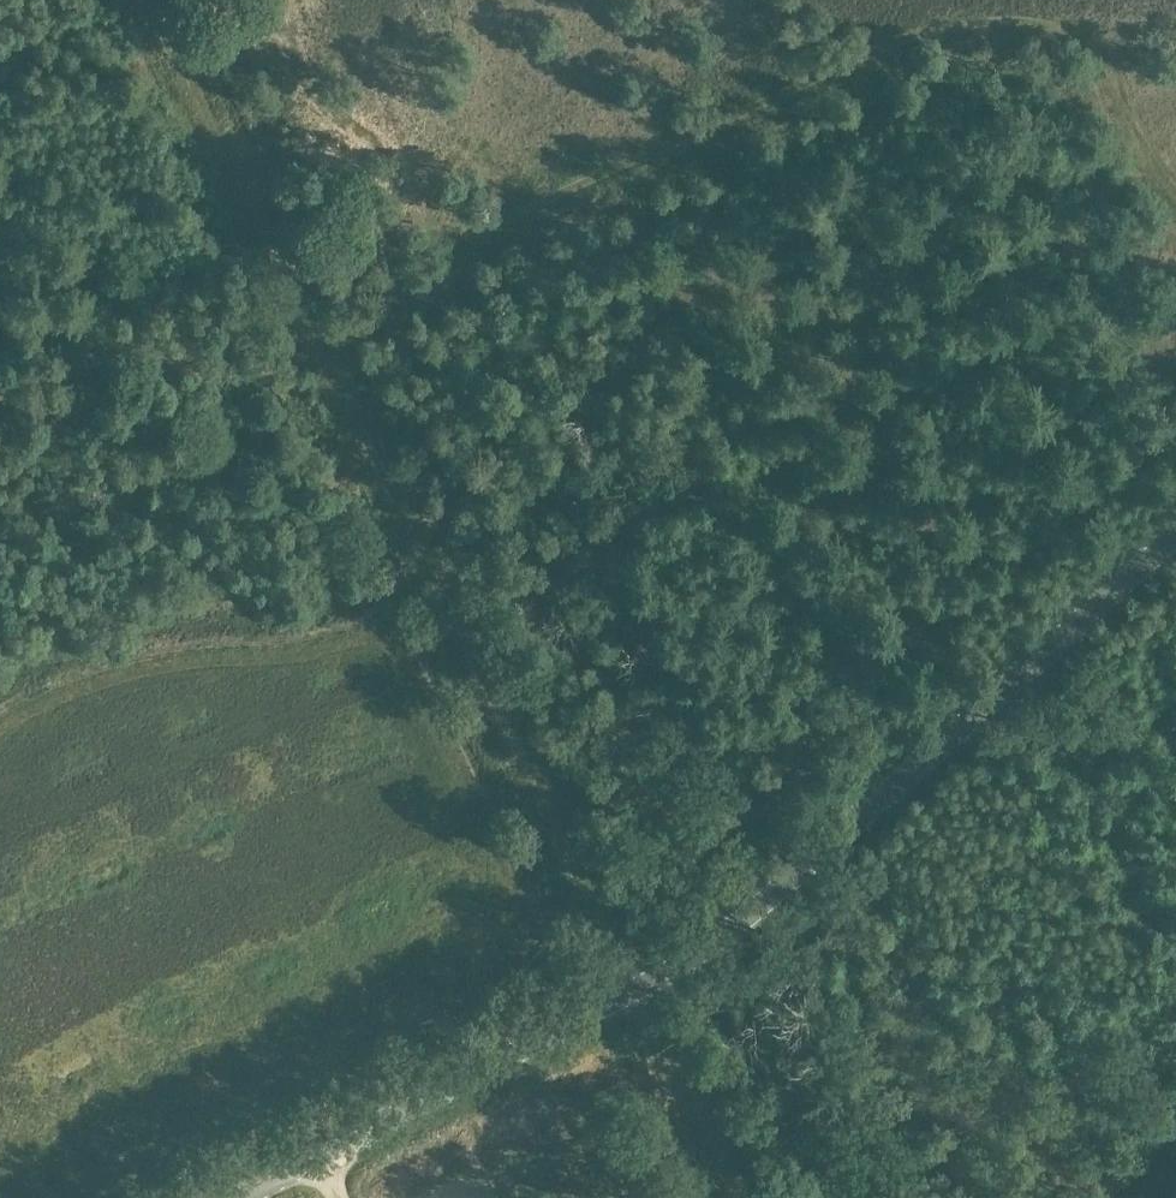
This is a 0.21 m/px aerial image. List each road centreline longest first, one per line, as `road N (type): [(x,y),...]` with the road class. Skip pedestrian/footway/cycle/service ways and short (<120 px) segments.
road 1 (track): [(151,0),(631,994),(739,1197)]
road 2 (tertiary): [(248,1197),(702,952),(1175,536)]
road 3 (track): [(1175,208),(1099,50),(1082,34),(1034,18),(953,24),(473,235),(328,358)]
road 4 (track): [(328,358),(185,388),(0,354)]

